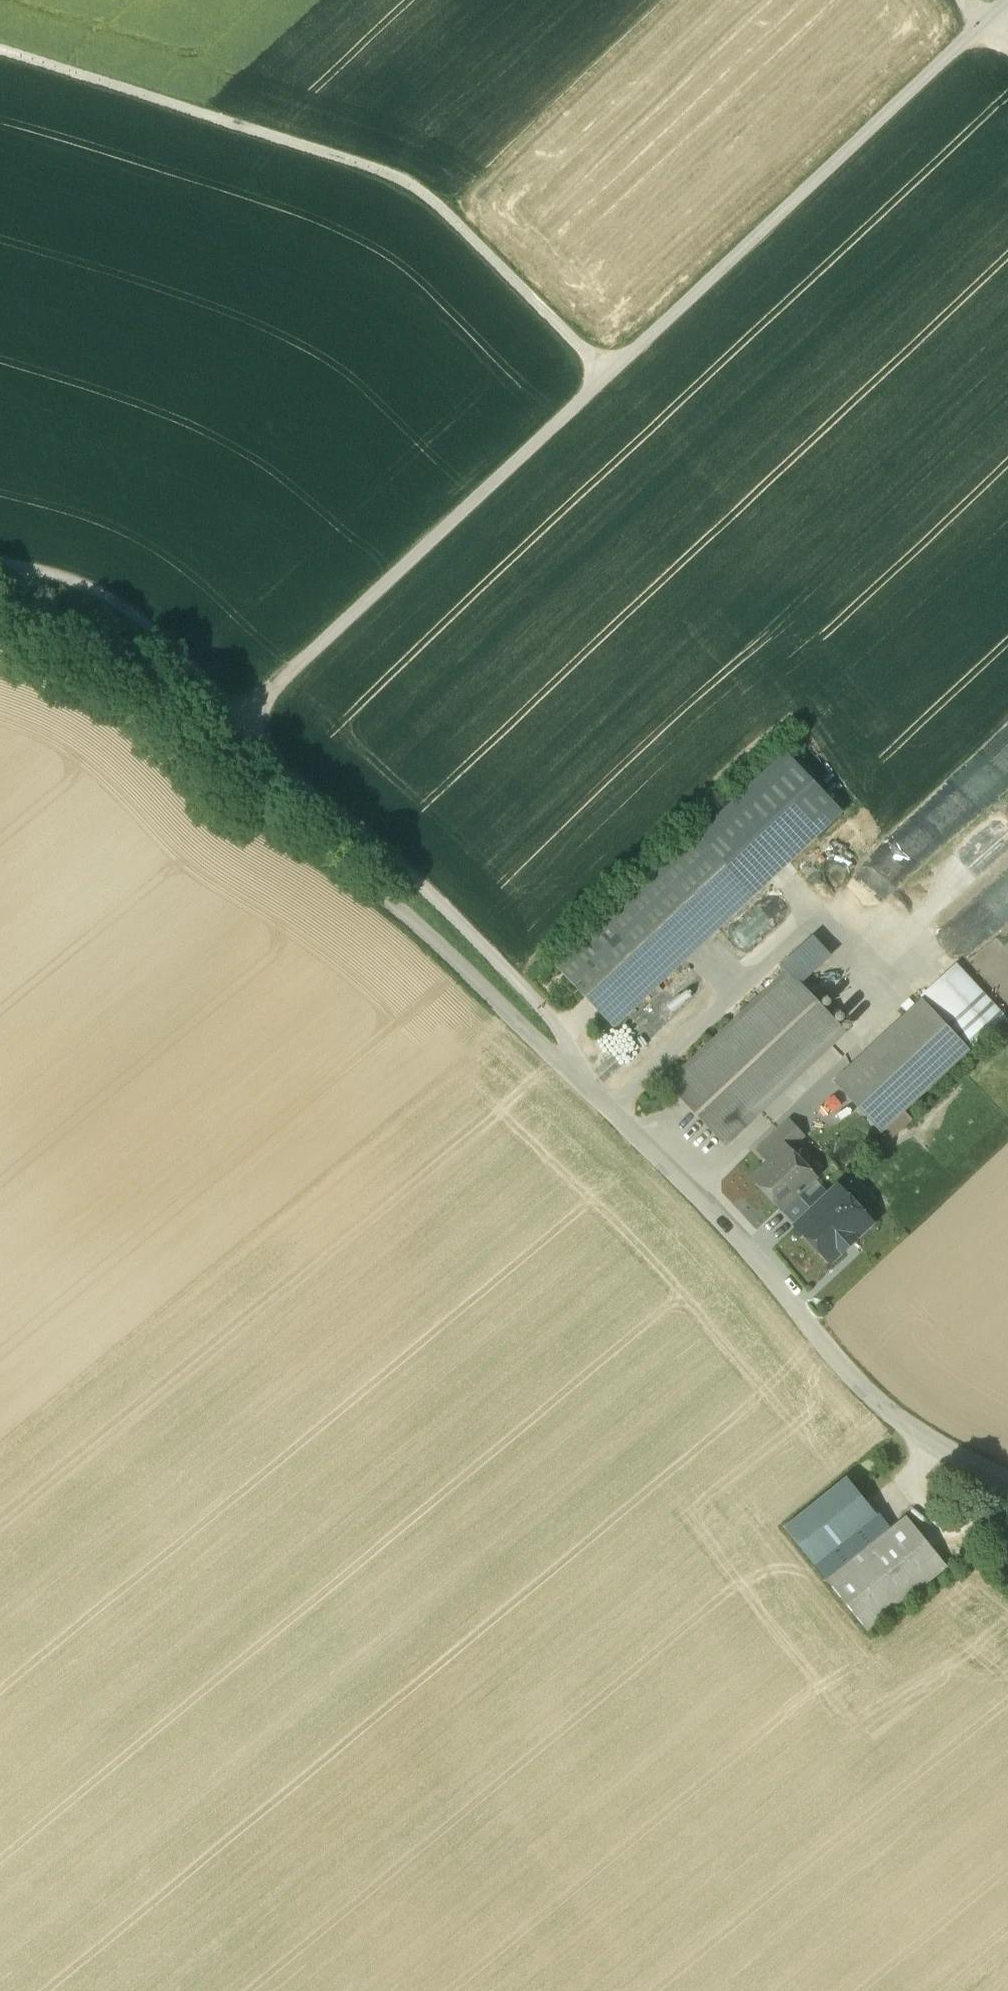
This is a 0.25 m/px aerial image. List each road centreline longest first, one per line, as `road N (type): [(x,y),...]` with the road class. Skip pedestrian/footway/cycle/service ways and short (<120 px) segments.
road 1 (residential): [(1007,1488),(893,1419),(683,1182),(422,933),(287,825),(135,674),(88,644),(0,609)]
road 2 (track): [(1007,4),(242,723)]
road 3 (track): [(605,377),(410,187),(0,53)]
road 4 (track): [(242,723),(298,784),(425,883),(576,1041),(591,1066),(579,1081)]
road 5 (track): [(0,560),(111,594),(242,723)]

